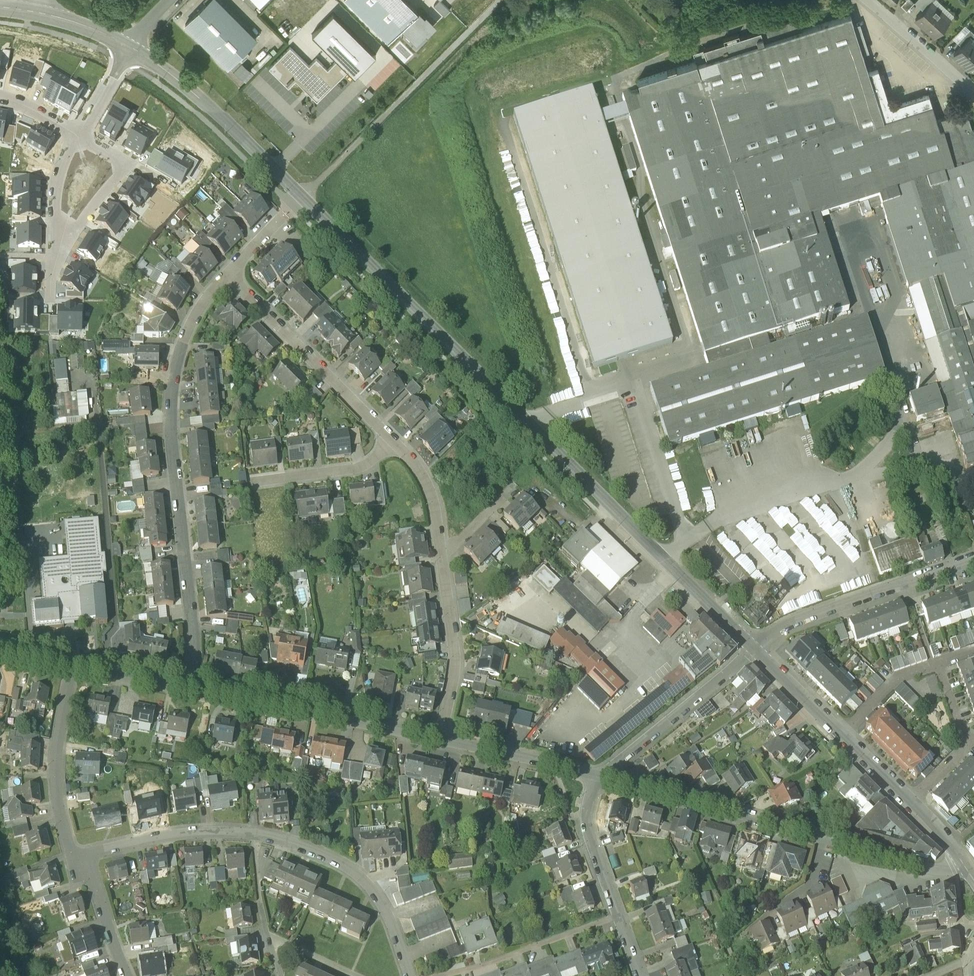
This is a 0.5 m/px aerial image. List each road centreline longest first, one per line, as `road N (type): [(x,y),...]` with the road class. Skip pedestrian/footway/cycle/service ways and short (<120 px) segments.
road 1 (residential): [(755,651),(220,116),(130,45)]
road 2 (residential): [(229,273),(197,314),(174,377),(171,429),(195,636),(187,688)]
road 3 (residential): [(960,860),(937,870),(600,777)]
road 4 (track): [(301,197),(500,0)]
road 5 (residential): [(438,736),(187,688)]
road 6 (residential): [(755,651),(788,624),(973,558)]
road 7 (residential): [(392,442),(229,273)]
road 8 (residential): [(409,975),(378,895),(354,870),(252,835)]
road 9 (residential): [(640,975),(591,838),(589,800),(600,777)]
road 10 (residential): [(600,777),(755,651)]
road 11 (residential): [(73,668),(58,741),(58,798),(73,858)]
road 12 (residential): [(52,276),(125,166),(79,135)]
road 13 (residential): [(438,736),(454,659),(442,556)]
road 14 (residential): [(252,835),(179,833),(73,858)]
road 15 (residential): [(911,803),(972,742),(937,663)]
road 16 (residential): [(600,777),(438,736)]
road 17 (residential): [(392,442),(349,470),(252,482)]
road 18 (residential): [(79,135),(59,185),(52,276)]
road 19 (residential): [(866,0),(973,98)]
road 20 (residential): [(281,975),(259,900),(252,835)]
road 21 (residential): [(73,858),(92,881),(131,975)]
road 22 (residential): [(442,556),(429,481),(392,442)]
road 23 (residential): [(937,663),(897,677),(842,736)]
road 24 (residential): [(842,736),(755,651)]

